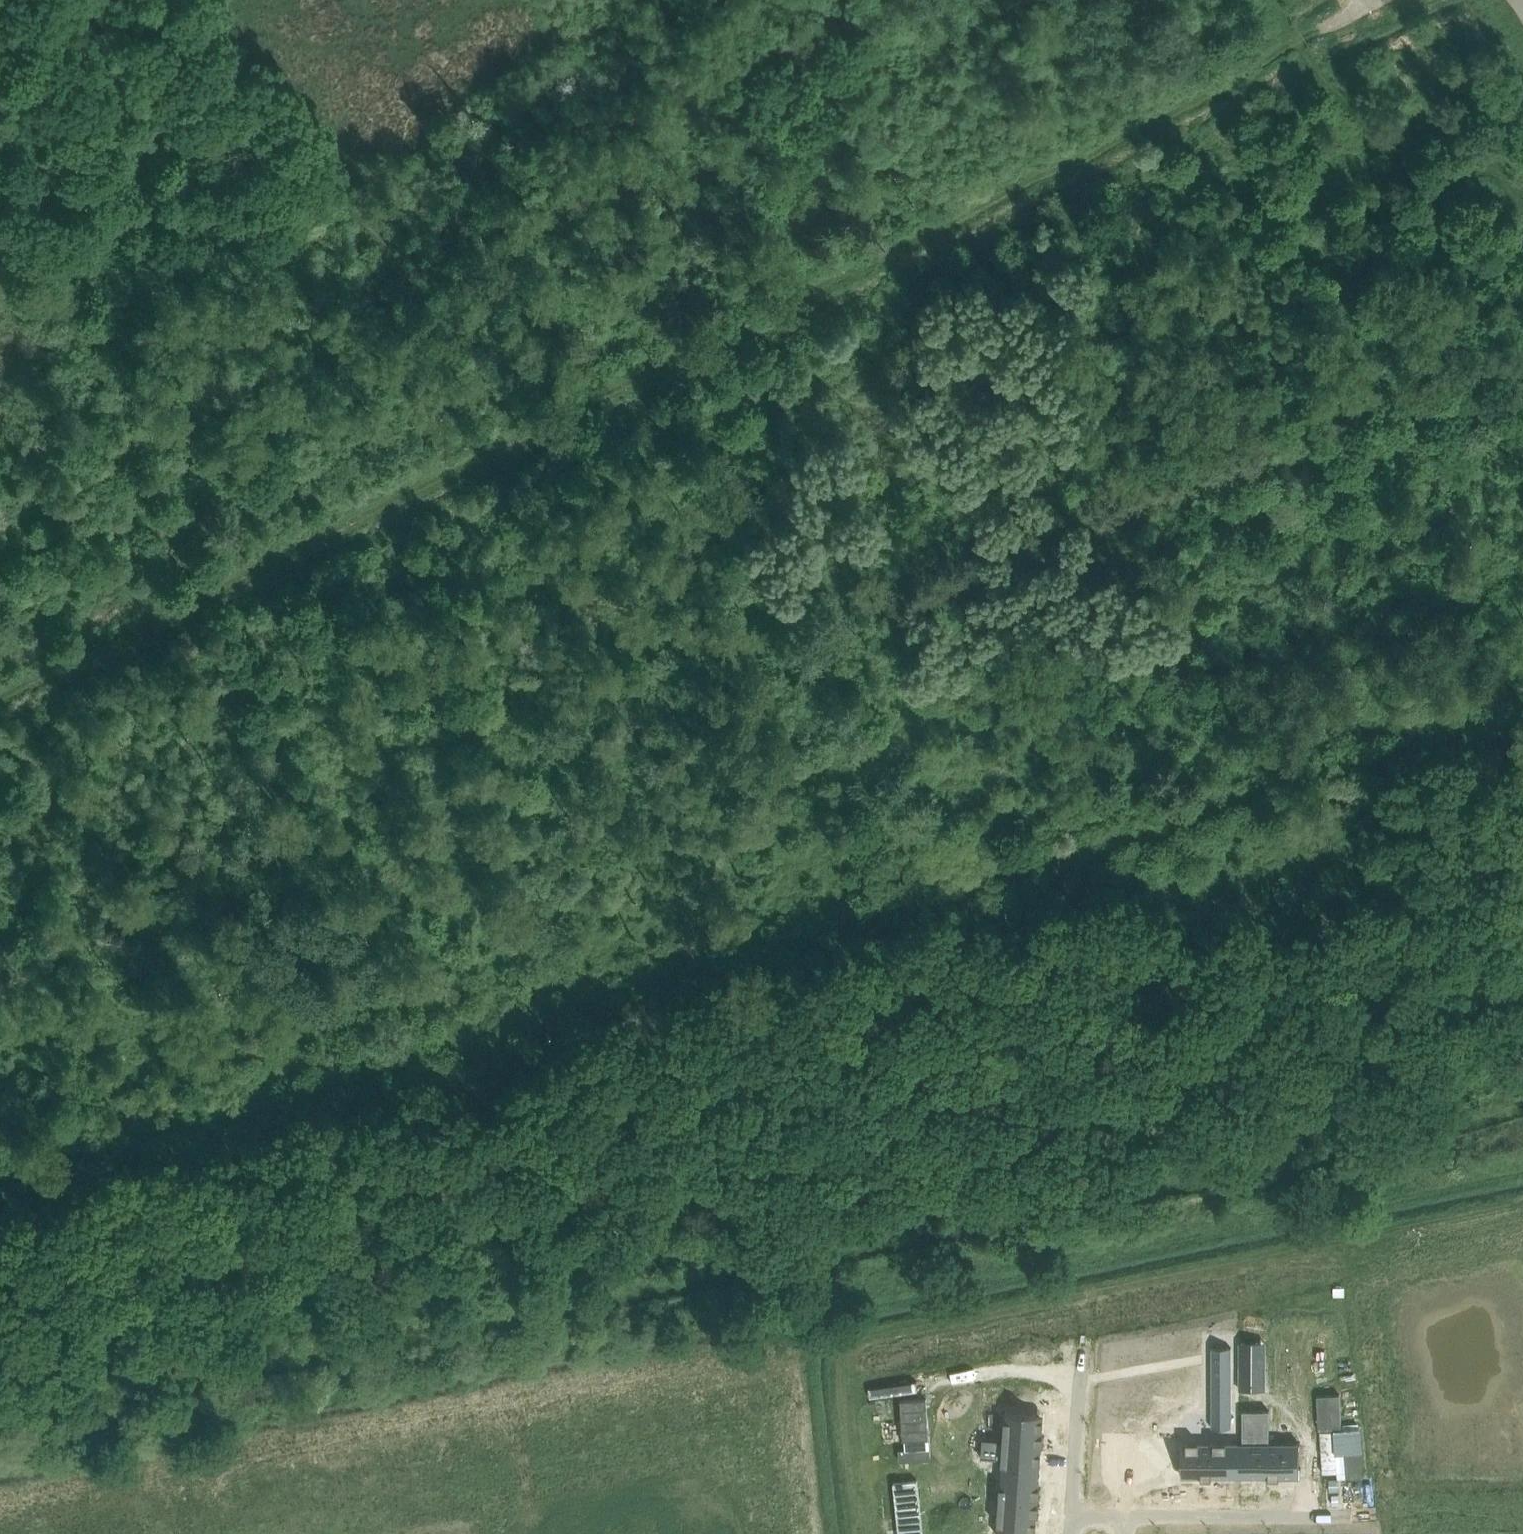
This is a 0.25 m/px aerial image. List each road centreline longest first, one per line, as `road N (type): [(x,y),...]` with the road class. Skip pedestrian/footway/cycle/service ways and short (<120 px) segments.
road 1 (track): [(1128,1533),(1129,1514),(1350,1515)]
road 2 (track): [(1129,1514),(1077,1513),(1085,1375)]

